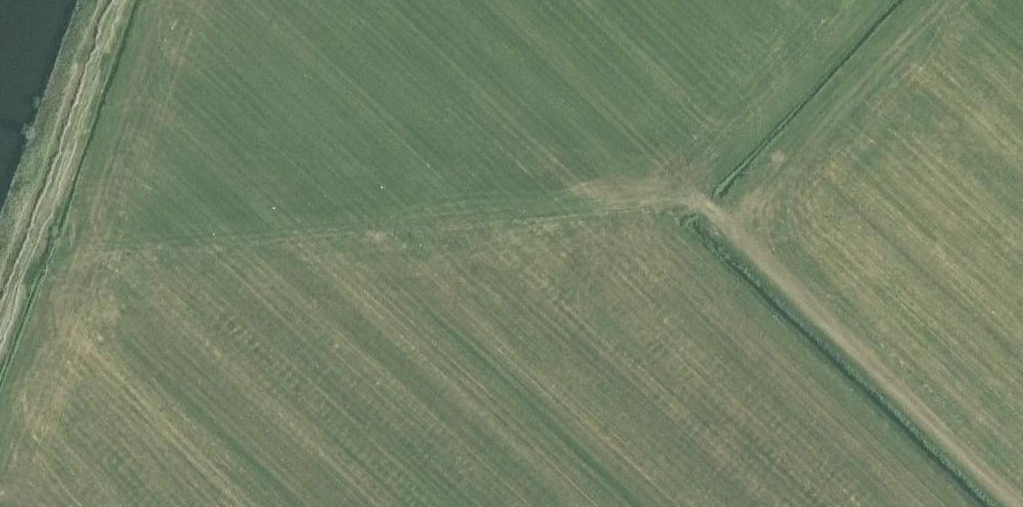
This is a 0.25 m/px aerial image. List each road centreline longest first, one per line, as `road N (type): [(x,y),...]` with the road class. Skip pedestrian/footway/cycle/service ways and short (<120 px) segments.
road 1 (track): [(31,250),(701,199),(1011,506)]
road 2 (track): [(122,0),(0,334)]
road 3 (track): [(932,0),(725,226)]

